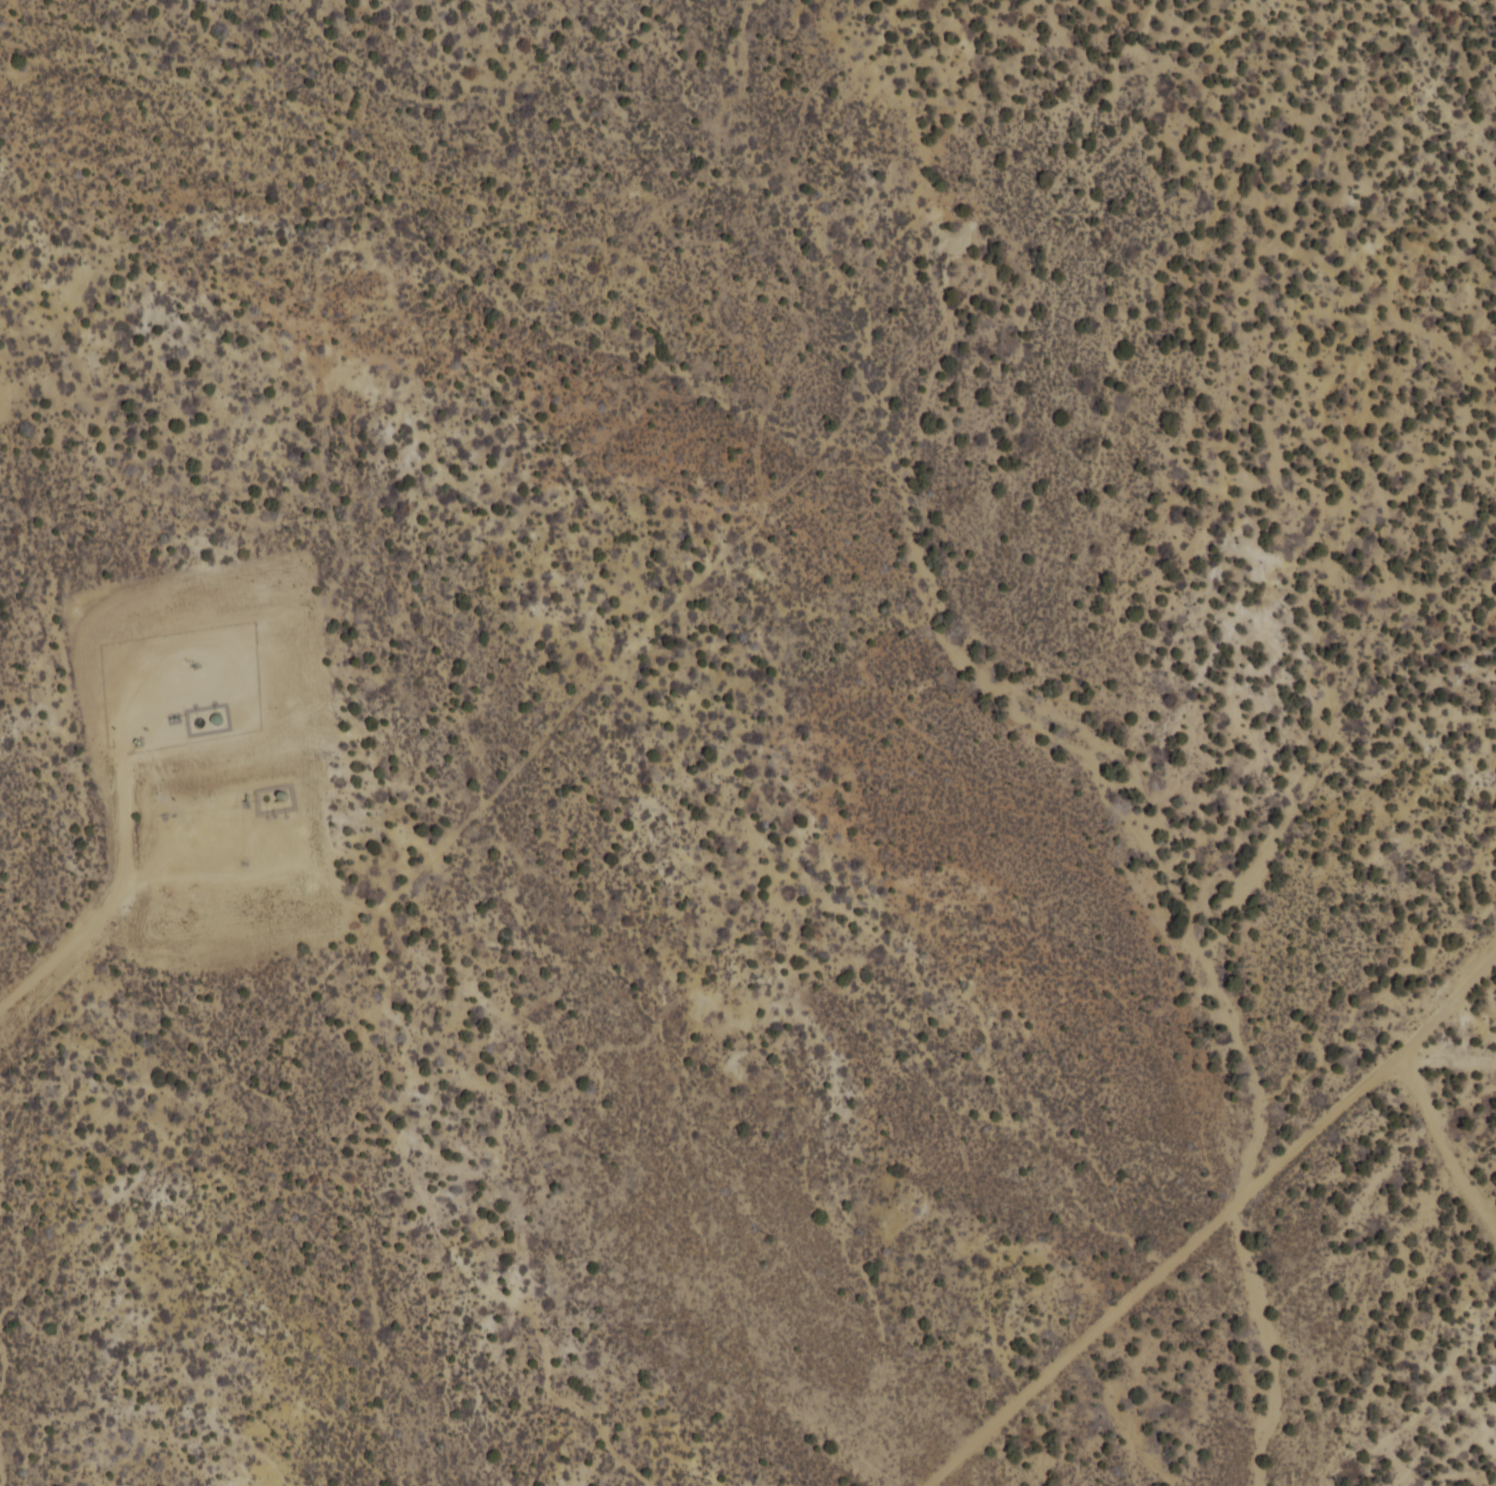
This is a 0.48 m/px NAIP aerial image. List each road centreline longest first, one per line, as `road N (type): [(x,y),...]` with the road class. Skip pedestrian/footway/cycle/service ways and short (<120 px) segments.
road 1 (residential): [(1132,1485),(1411,1228),(1495,1129)]

